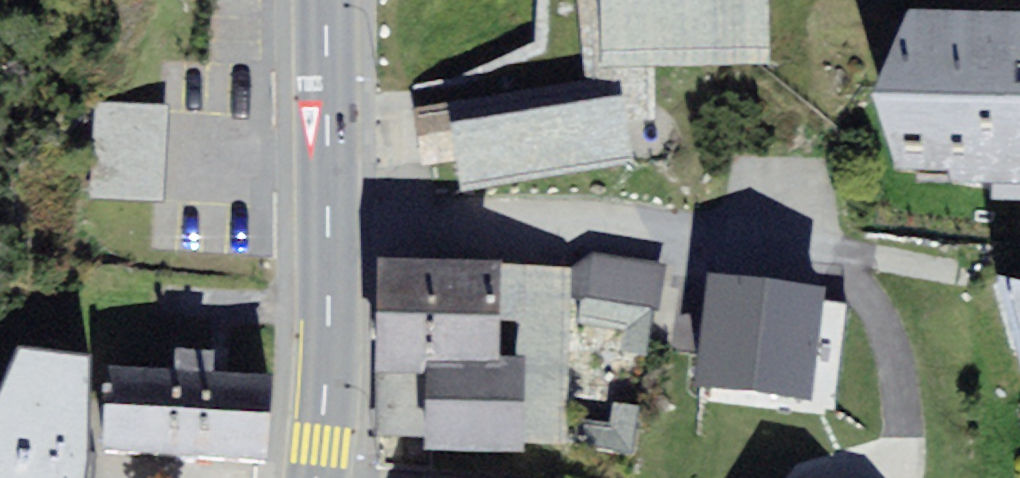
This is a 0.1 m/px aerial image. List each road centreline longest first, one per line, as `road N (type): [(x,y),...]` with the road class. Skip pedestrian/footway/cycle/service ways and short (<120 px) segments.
road 1 (residential): [(327,224),(585,221),(691,229)]
road 2 (primary): [(315,477),(327,224)]
road 3 (primary): [(327,224),(325,0)]

